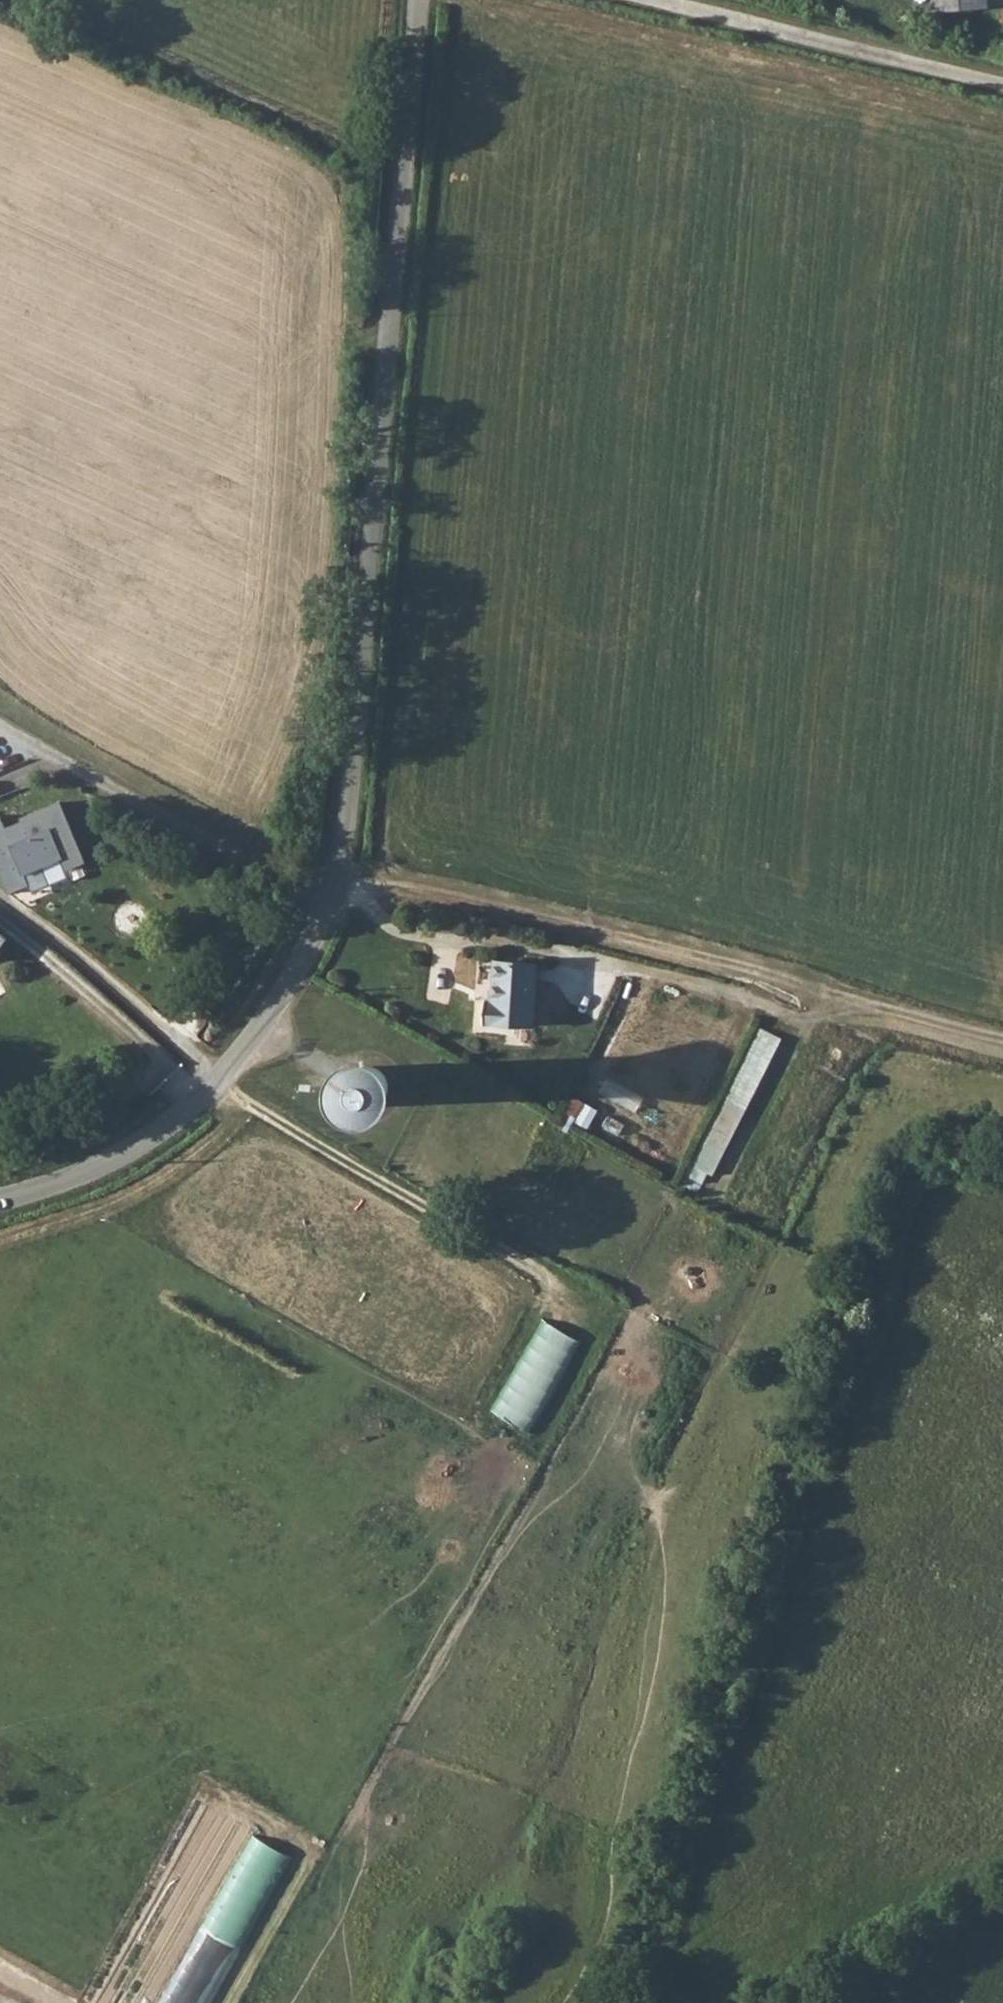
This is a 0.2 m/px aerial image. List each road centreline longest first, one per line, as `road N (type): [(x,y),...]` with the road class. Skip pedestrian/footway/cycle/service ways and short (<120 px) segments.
road 1 (unclassified): [(0,1205),(72,1182),(163,1130),(257,1043),(332,901),(362,667),(422,0)]
road 2 (track): [(656,0),(1002,82)]

